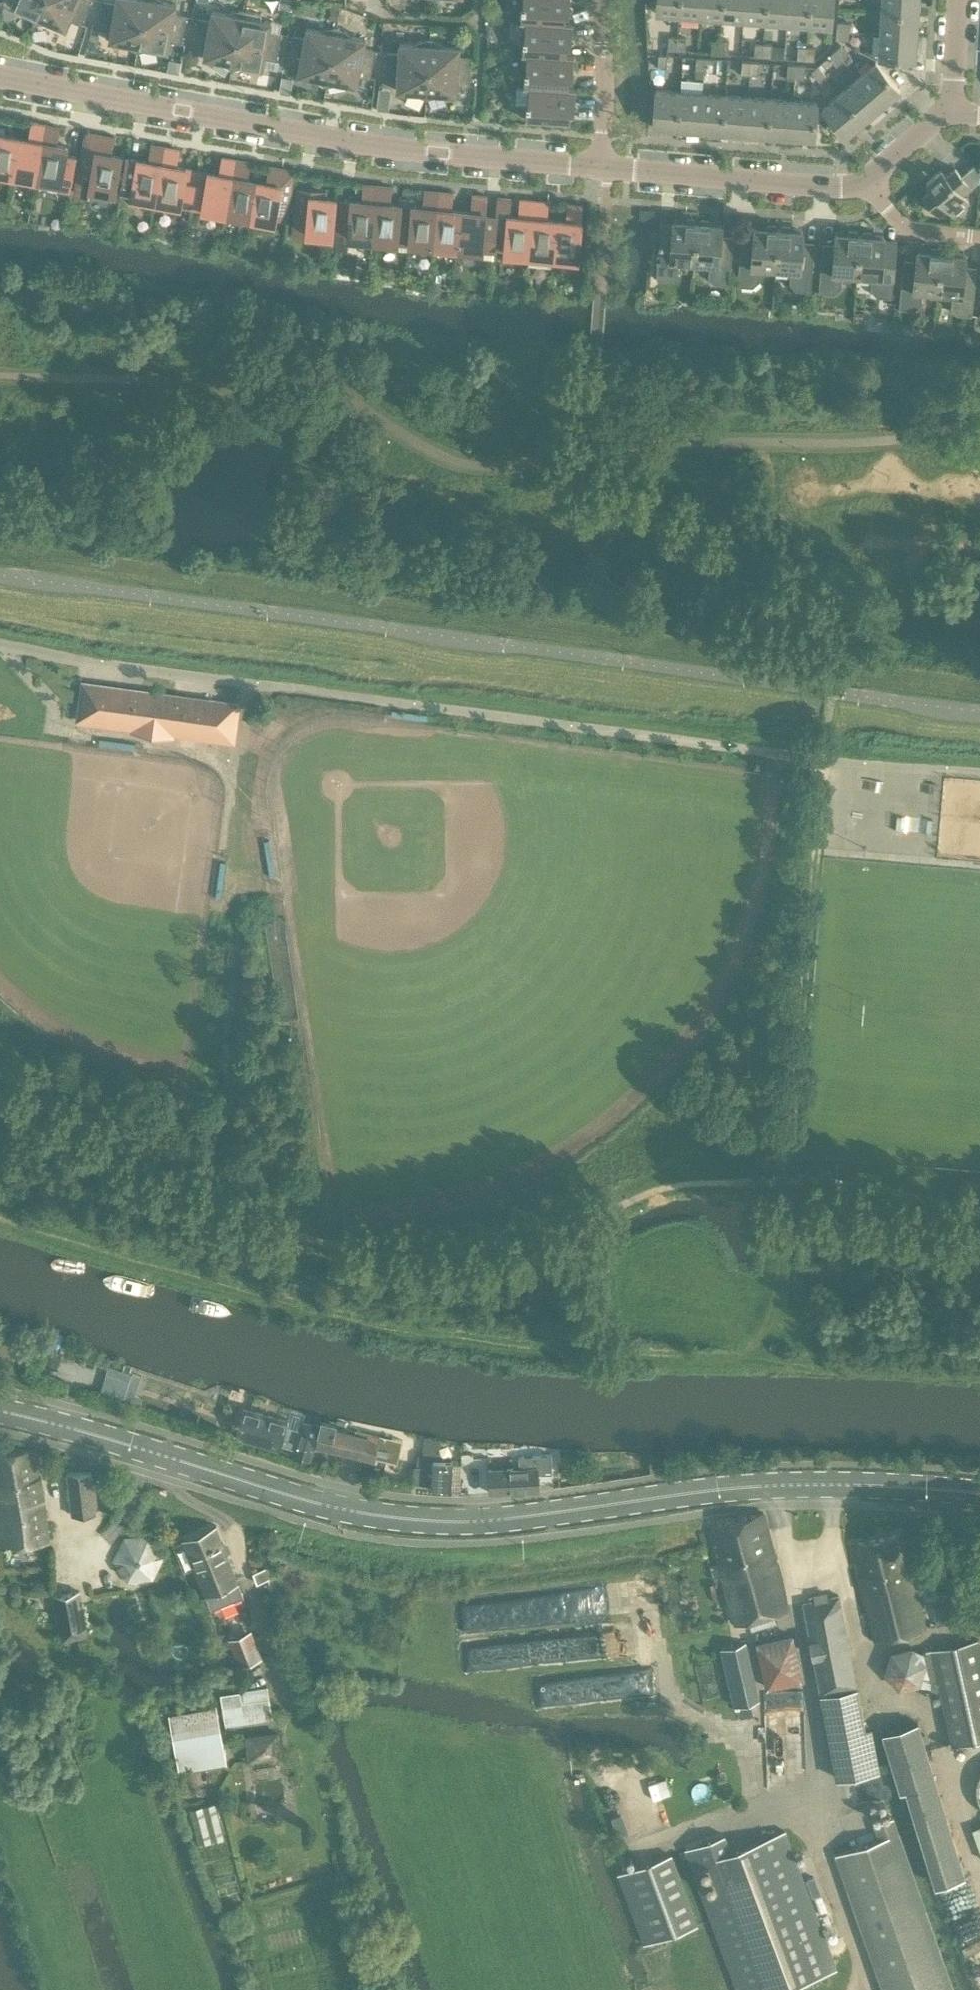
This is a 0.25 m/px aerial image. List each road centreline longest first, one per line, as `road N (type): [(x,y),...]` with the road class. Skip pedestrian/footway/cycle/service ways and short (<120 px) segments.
road 1 (primary): [(979,1494),(773,1483),(491,1513),(414,1513),(336,1505),(0,1408)]
road 2 (unclassified): [(0,645),(248,685),(979,773)]
road 3 (tertiary): [(0,74),(387,151),(605,172)]
road 4 (tertiary): [(605,172),(833,188),(869,178)]
road 5 (residential): [(605,172),(600,0)]
road 6 (residential): [(979,237),(908,229),(869,178)]

